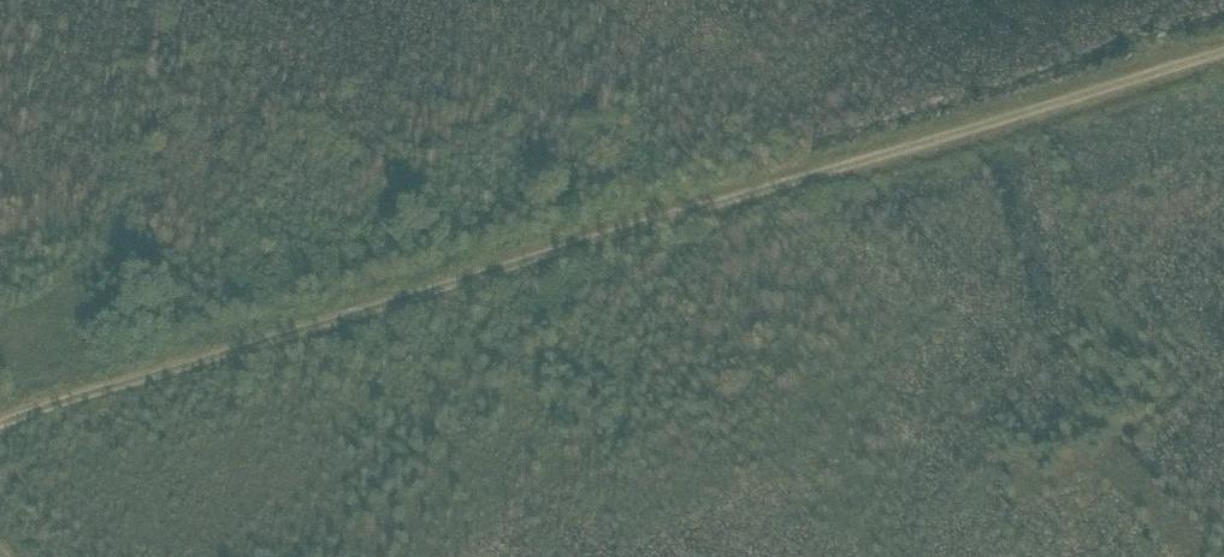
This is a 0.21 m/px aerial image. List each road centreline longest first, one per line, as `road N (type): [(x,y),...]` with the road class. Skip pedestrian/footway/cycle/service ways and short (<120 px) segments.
road 1 (track): [(0,424),(132,377),(1223,51)]
road 2 (track): [(1208,556),(1087,431)]

